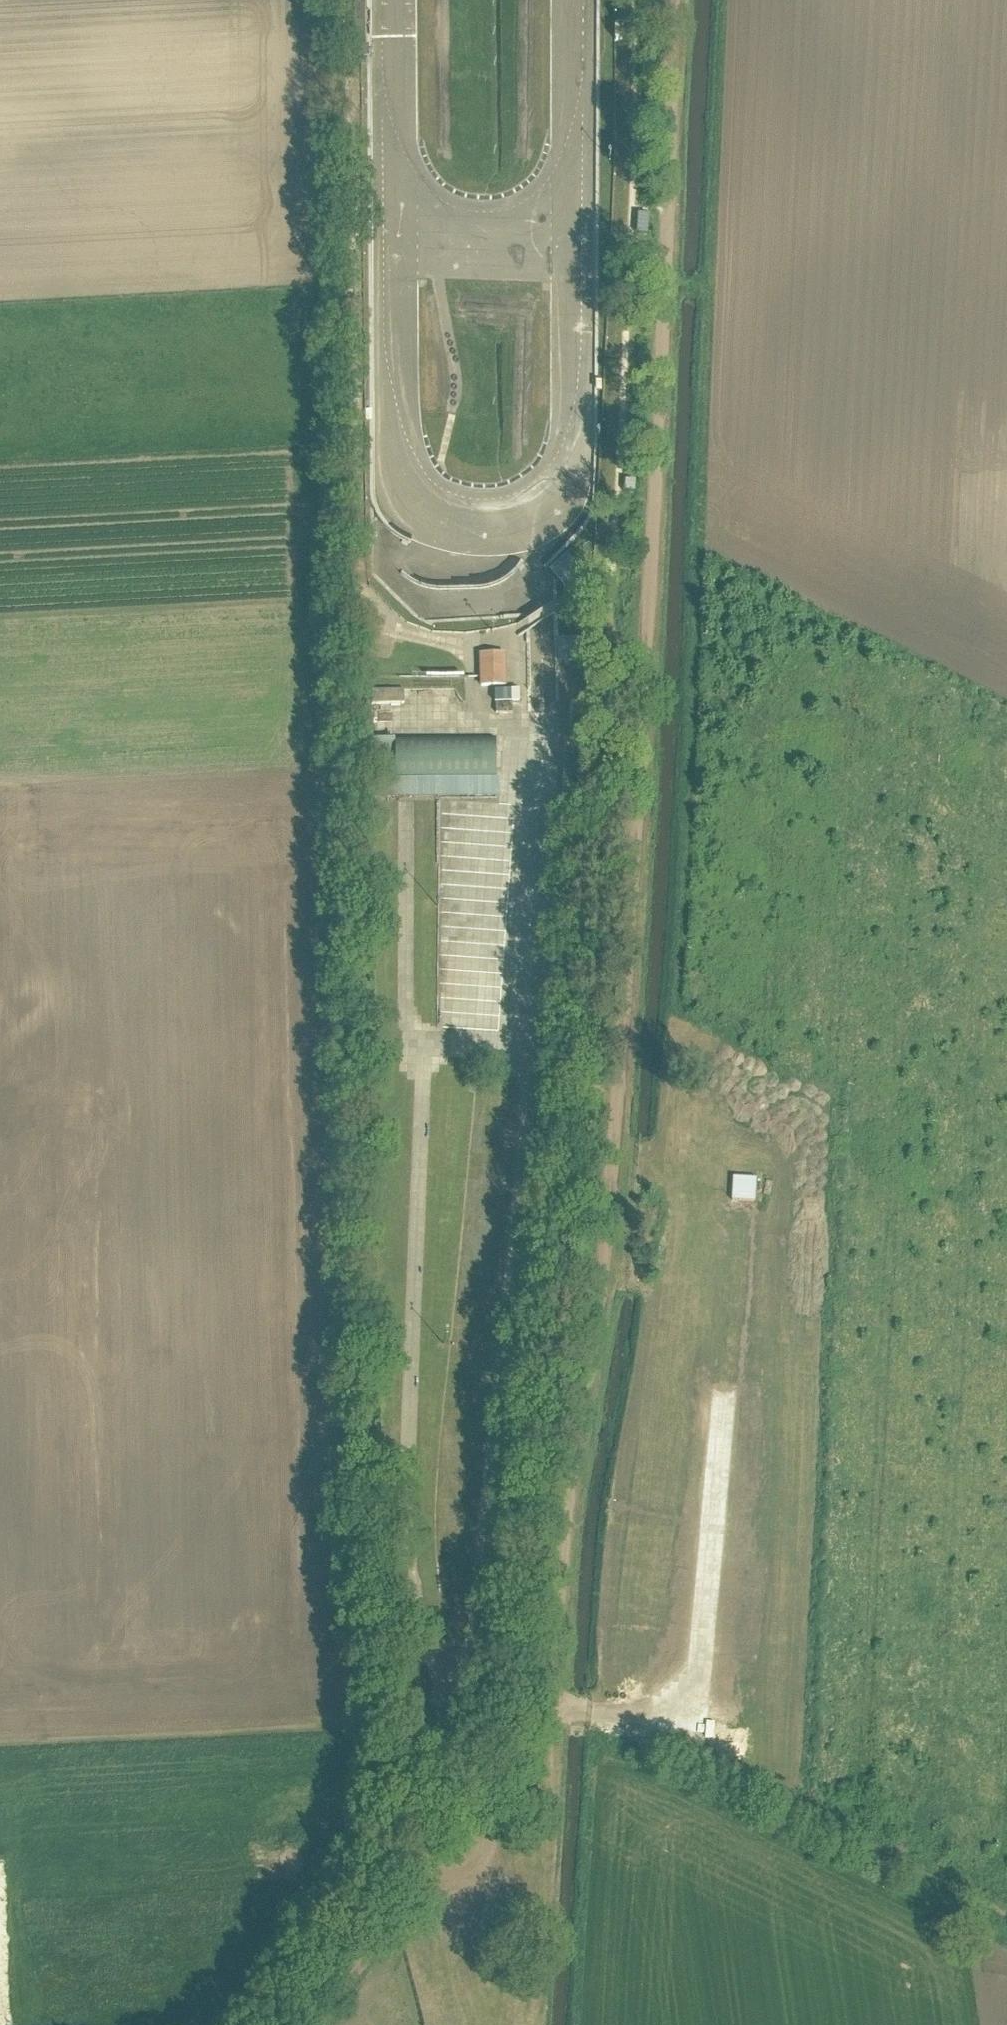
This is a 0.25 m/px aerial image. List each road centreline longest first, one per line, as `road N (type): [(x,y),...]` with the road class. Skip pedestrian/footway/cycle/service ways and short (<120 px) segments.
road 1 (track): [(432,1882),(501,1809),(545,1720),(610,1255),(654,557),(674,0)]
road 2 (unclassified): [(322,2024),(432,1882)]

